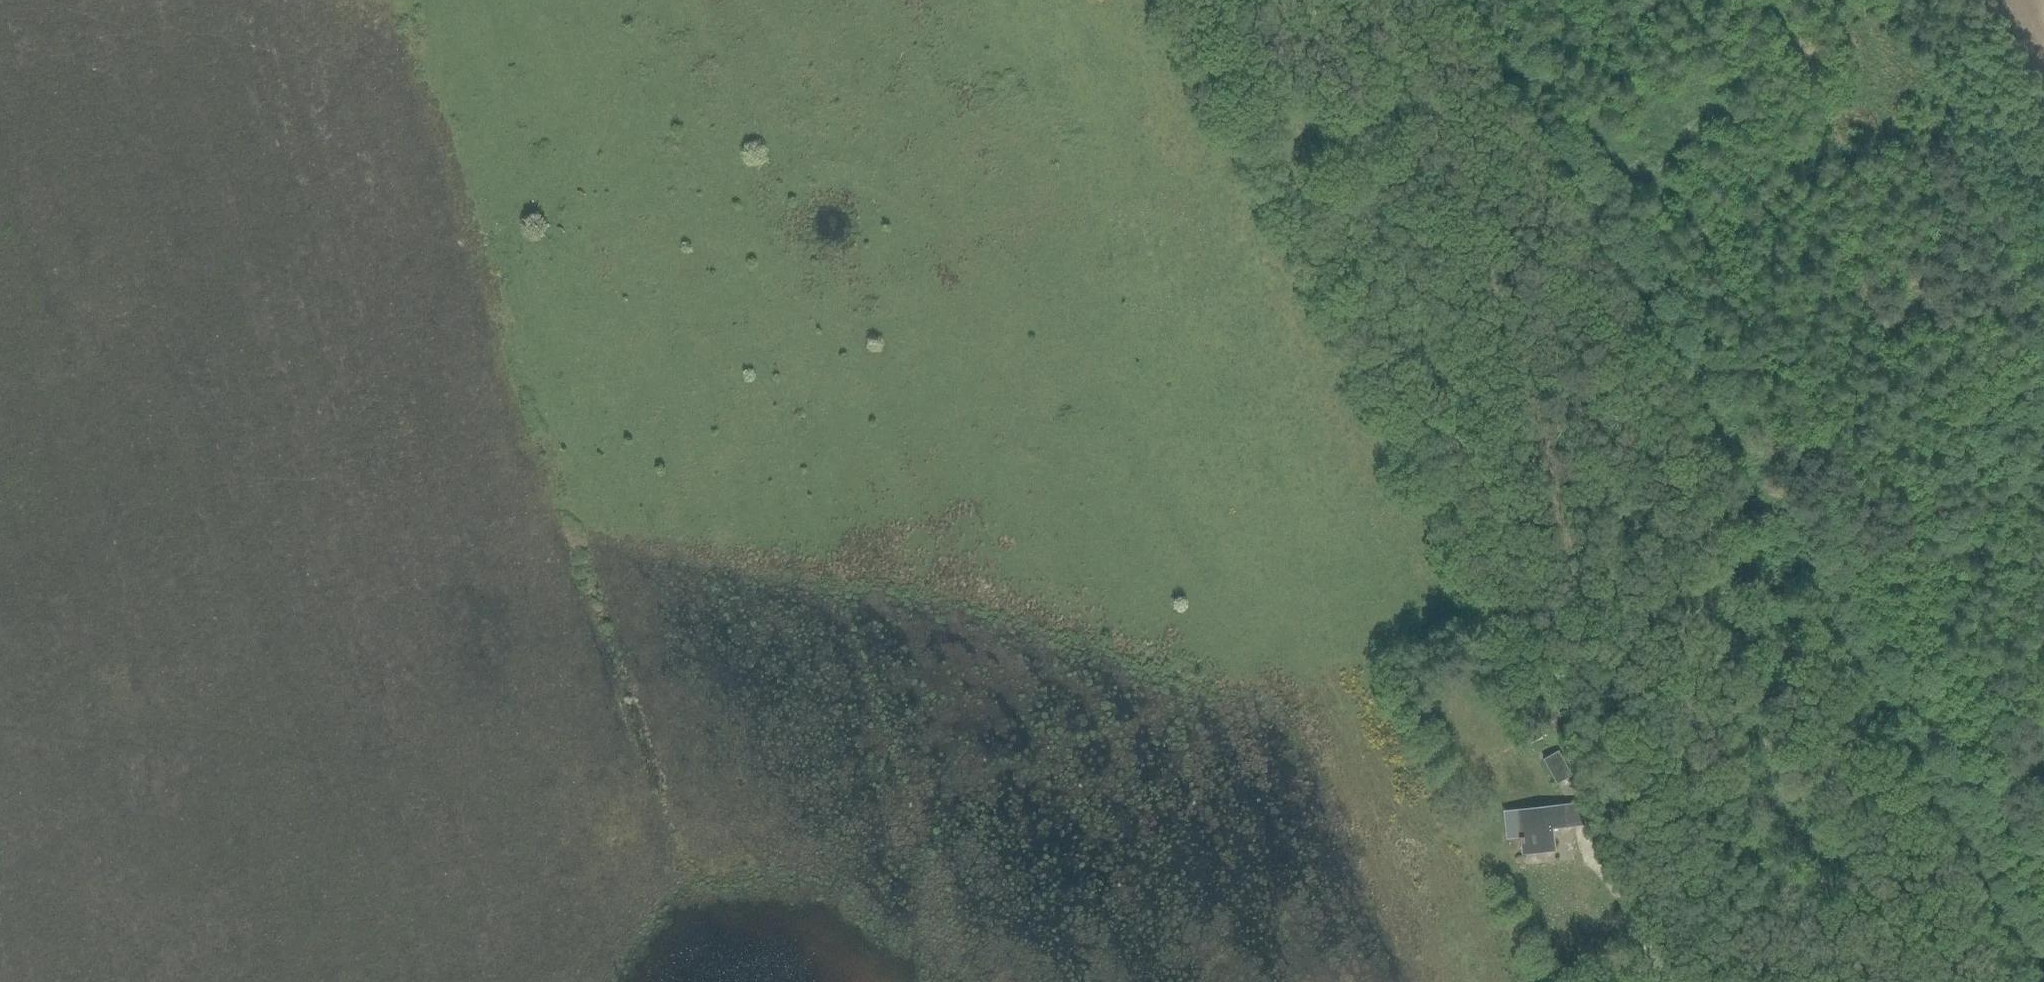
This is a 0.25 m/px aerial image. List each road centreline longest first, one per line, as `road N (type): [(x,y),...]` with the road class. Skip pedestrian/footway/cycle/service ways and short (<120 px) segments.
road 1 (track): [(1669,981),(1592,853)]

